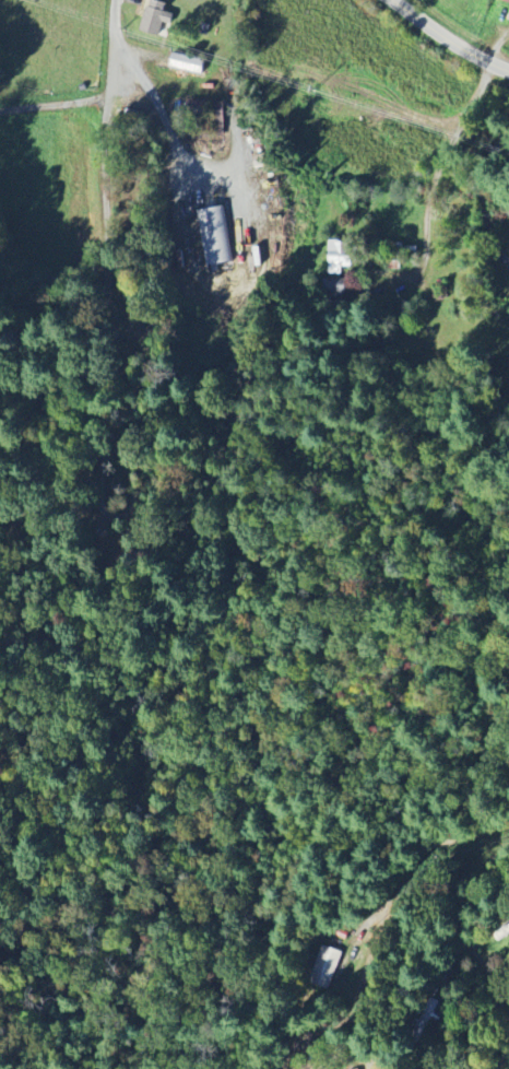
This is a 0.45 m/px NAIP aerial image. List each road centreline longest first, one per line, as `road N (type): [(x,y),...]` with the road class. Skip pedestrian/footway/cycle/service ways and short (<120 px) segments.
road 1 (residential): [(96,401),(109,274),(104,146),(115,0)]
road 2 (residential): [(508,825),(442,838),(416,857),(347,1017)]
road 3 (residential): [(411,278),(425,261),(434,187),(497,66)]
road 4 (tertiary): [(395,0),(454,45),(508,70)]

